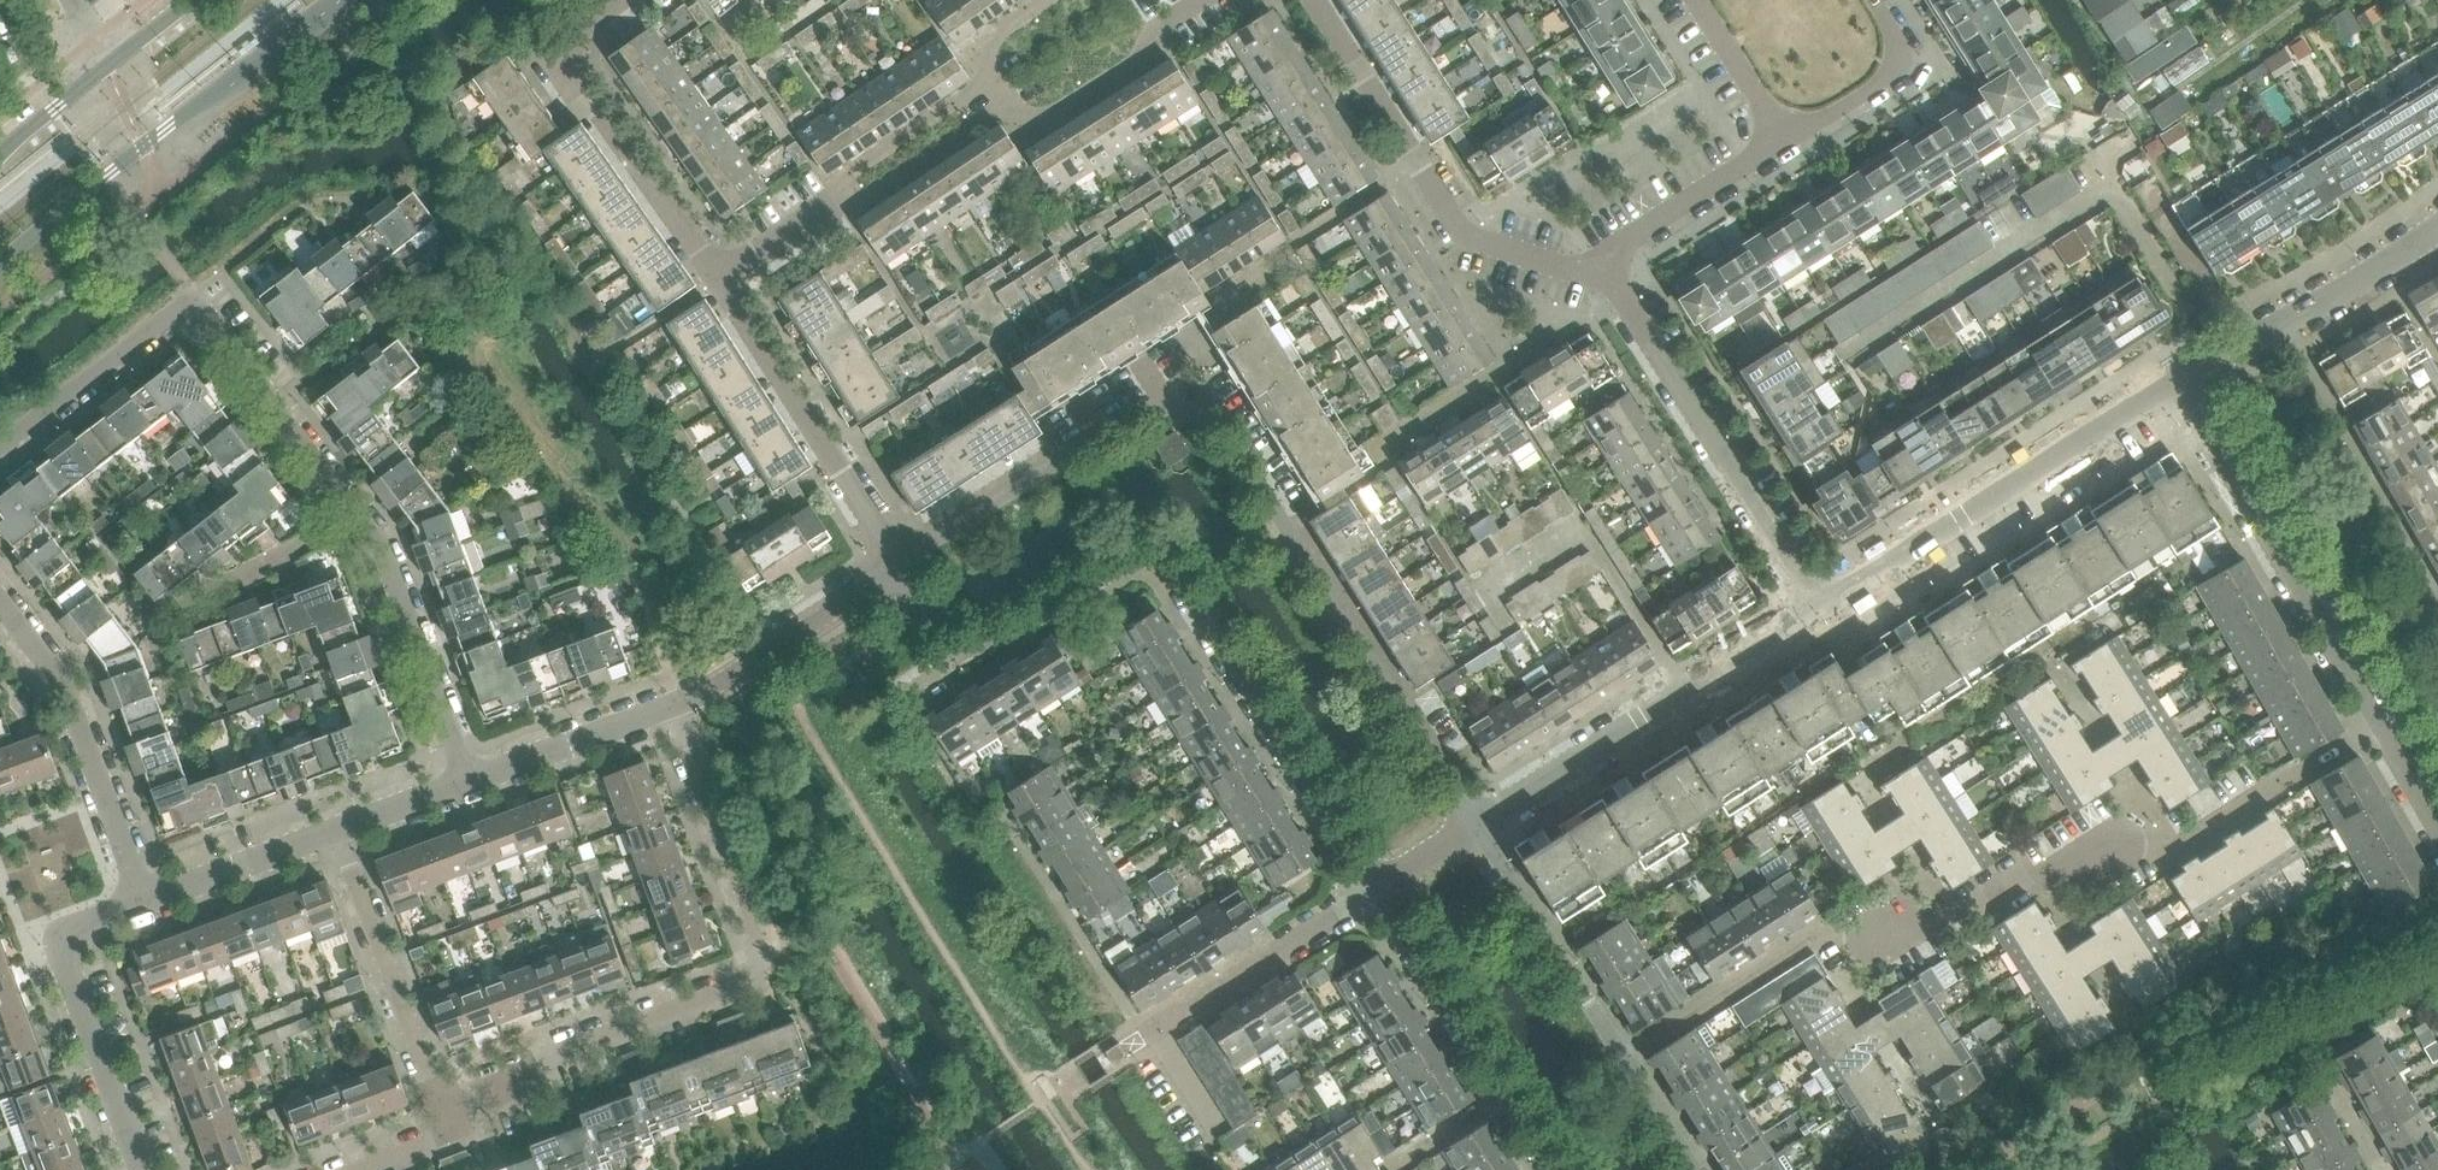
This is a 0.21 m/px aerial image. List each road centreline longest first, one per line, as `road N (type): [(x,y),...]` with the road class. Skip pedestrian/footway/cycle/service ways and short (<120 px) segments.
road 1 (residential): [(1475,827),(1199,401),(1151,405),(1065,452),(900,565)]
road 2 (residential): [(1622,1059),(1815,934),(1947,916),(2035,872),(2174,850),(2380,726)]
road 3 (residential): [(900,565),(961,659),(1129,560),(1169,568),(1376,890)]
road 4 (residential): [(439,1088),(761,968),(667,709)]
road 5 (residential): [(471,783),(375,534),(188,295)]
road 6 (secondary): [(0,263),(335,0)]
road 7 (residential): [(1822,603),(2181,381)]
road 8 (residential): [(1475,827),(1822,603)]
road 9 (residential): [(1822,603),(1603,268)]
road 10 (residential): [(726,274),(574,62),(571,28),(607,0)]
road 11 (residential): [(147,1169),(98,1060),(60,941),(143,899)]
road 12 (residential): [(1376,890),(1555,1169)]
road 13 (residential): [(143,899),(62,685),(0,604)]
road 14 (residential): [(2181,381),(2437,228)]
road 15 (residential): [(439,1088),(343,828)]
road 16 (residential): [(1622,1059),(1475,827)]
road 17 (residential): [(667,709),(900,565)]
road 18 (residential): [(2315,616),(2181,381)]
road 19 (residential): [(1150,1038),(1376,890)]
road 20 (residential): [(0,454),(188,295)]
road 21 (residential): [(995,89),(1030,113),(1143,45),(1196,0)]
road 22 (residential): [(842,472),(726,274)]
road 23 (residential): [(1603,268),(1564,268),(1474,238),(1422,162)]
road 24 (residential): [(1603,268),(1638,233),(1784,138)]
road 25 (residential): [(143,899),(343,828)]
road 26 (residential): [(471,783),(667,709)]
road 27 (residential): [(1784,138),(1891,74),(1903,43),(1878,0)]
road 28 (residential): [(1422,162),(1314,0)]
road 29 (residential): [(837,197),(868,198),(981,122),(985,96)]
road 30 (residential): [(837,197),(847,176),(965,98),(985,96)]
road 31 (residential): [(321,1169),(452,1121),(439,1088)]
road 32 (residential): [(1784,138),(1694,0)]
road 33 (secondary): [(107,69),(0,156)]
road 34 (residential): [(343,828),(471,783)]
road 35 (residential): [(726,274),(837,197)]
road 36 (residential): [(1696,1169),(1622,1059)]
road 37 (residential): [(2380,726),(2315,616)]
road 38 (residential): [(995,89),(991,44),(1055,0)]

